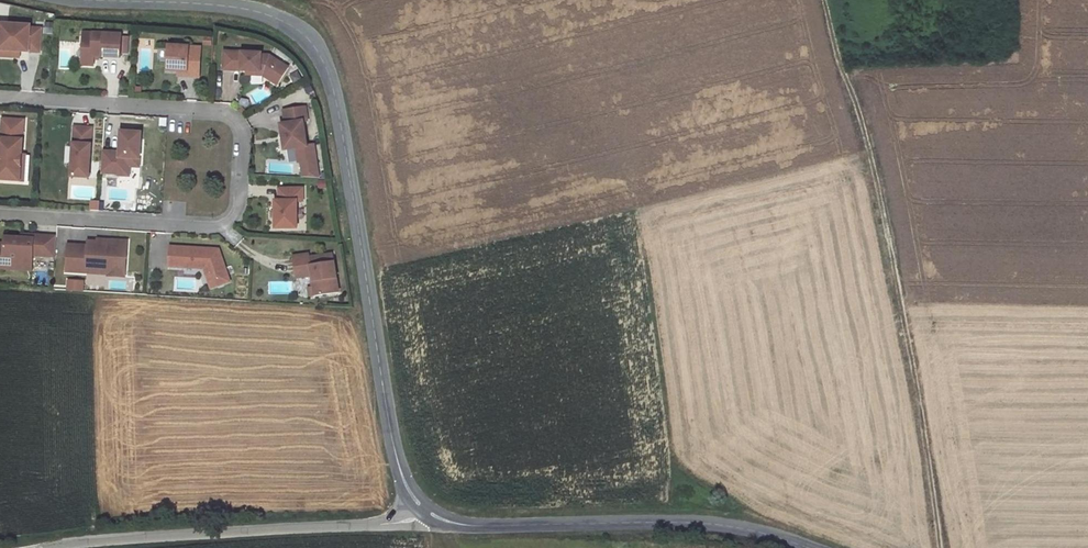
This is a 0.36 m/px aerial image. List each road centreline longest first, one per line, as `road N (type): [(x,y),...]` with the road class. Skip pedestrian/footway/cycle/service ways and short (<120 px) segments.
road 1 (tertiary): [(426,509),(400,474),(335,95),(320,55),(290,25),(244,9),(87,0)]
road 2 (residential): [(0,97),(224,114),(240,133),(236,210),(218,225),(0,213)]
road 3 (track): [(939,547),(889,246),(823,0)]
road 4 (tertiary): [(811,547),(692,522),(470,526),(426,509)]
road 5 (unclassified): [(426,509),(396,523),(45,547)]

